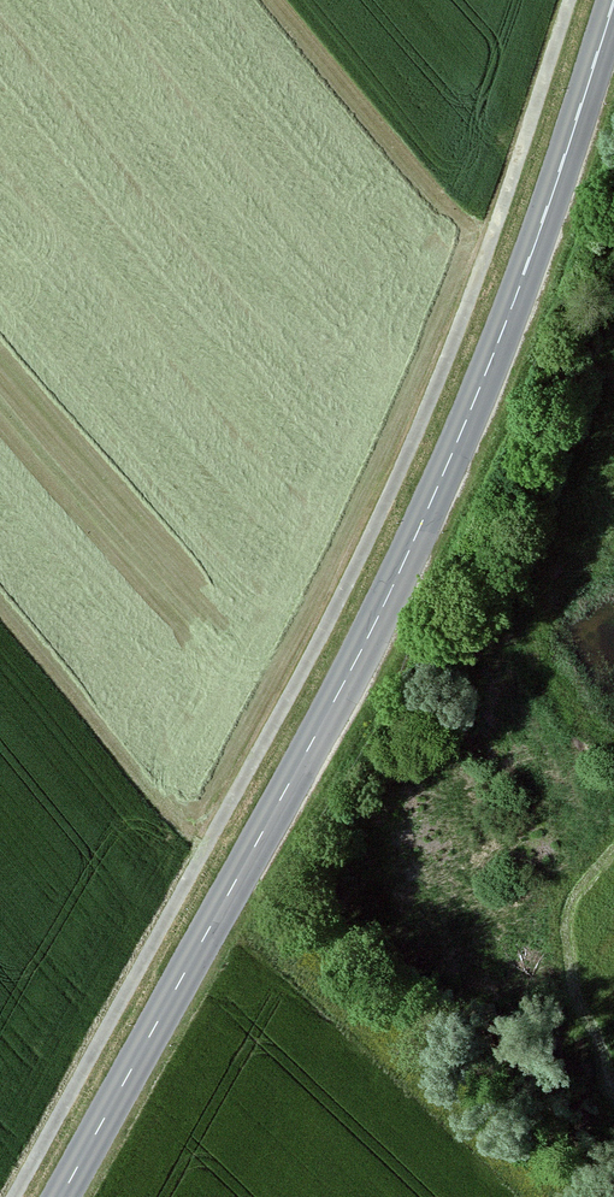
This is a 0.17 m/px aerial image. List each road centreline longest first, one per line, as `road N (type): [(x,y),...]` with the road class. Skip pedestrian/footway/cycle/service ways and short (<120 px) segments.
road 1 (track): [(573,0),(429,418),(299,680),(19,1196)]
road 2 (tertiary): [(60,1196),(379,617),(524,273),(613,3)]

